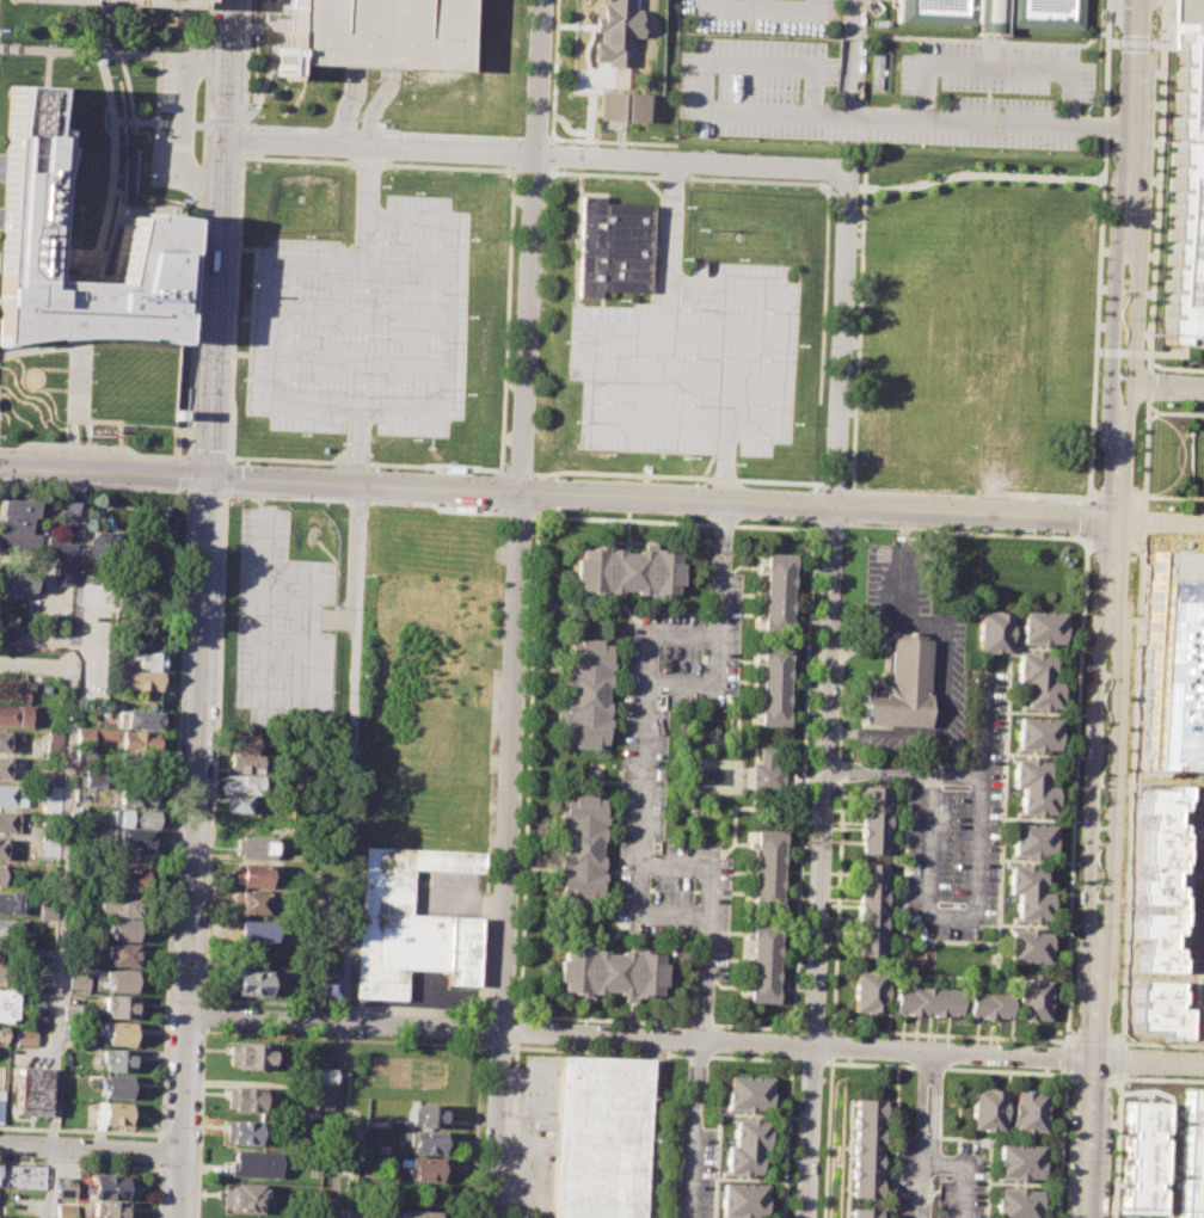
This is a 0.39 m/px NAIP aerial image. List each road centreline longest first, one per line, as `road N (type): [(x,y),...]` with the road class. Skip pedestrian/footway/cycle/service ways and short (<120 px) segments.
road 1 (residential): [(545,0),(491,1217)]
road 2 (residential): [(849,176),(806,1217)]
road 3 (residential): [(186,1016),(1203,1065)]
road 4 (tertiary): [(211,482),(1122,524)]
road 5 (secondary): [(211,482),(180,1217)]
road 6 (residential): [(227,140),(849,176)]
road 7 (secondary): [(232,0),(211,482)]
road 8 (secondary): [(1104,523),(1085,934),(1095,959)]
road 9 (secondary): [(1095,959),(1105,936),(1122,524)]
road 10 (secondary): [(1122,524),(1134,234),(1125,217)]
road 11 (secondary): [(1125,217),(1116,230),(1104,523)]
road 12 (secondary): [(1095,959),(1088,1217)]
road 13 (secondary): [(1138,0),(1125,217)]
road 14 (tertiary): [(0,471),(211,482)]
road 15 (residential): [(0,1146),(183,1155)]

